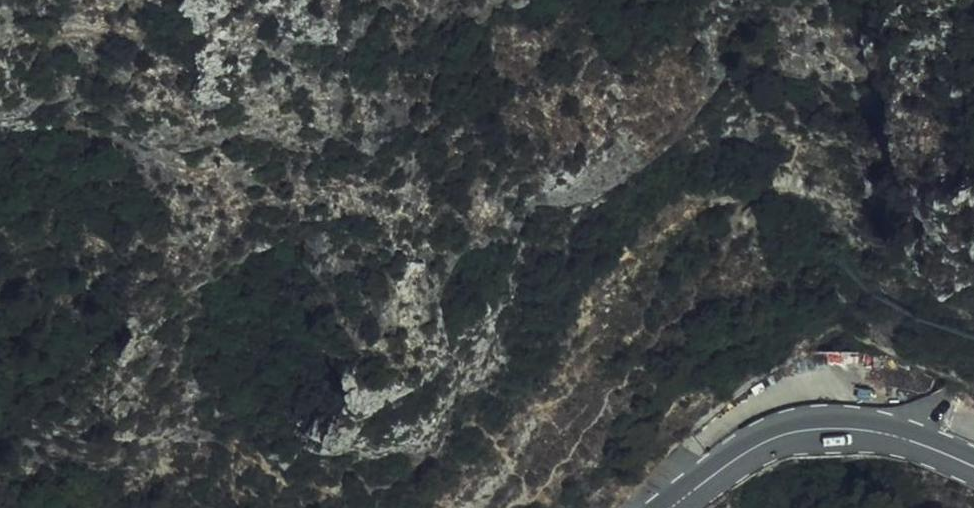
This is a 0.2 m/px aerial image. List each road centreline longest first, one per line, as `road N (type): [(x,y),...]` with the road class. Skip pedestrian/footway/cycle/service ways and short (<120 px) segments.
road 1 (motorway): [(0,179),(973,124)]
road 2 (motorway): [(973,10),(0,55)]
road 3 (secondary): [(973,467),(900,438),(808,430),(741,454),(670,507)]

